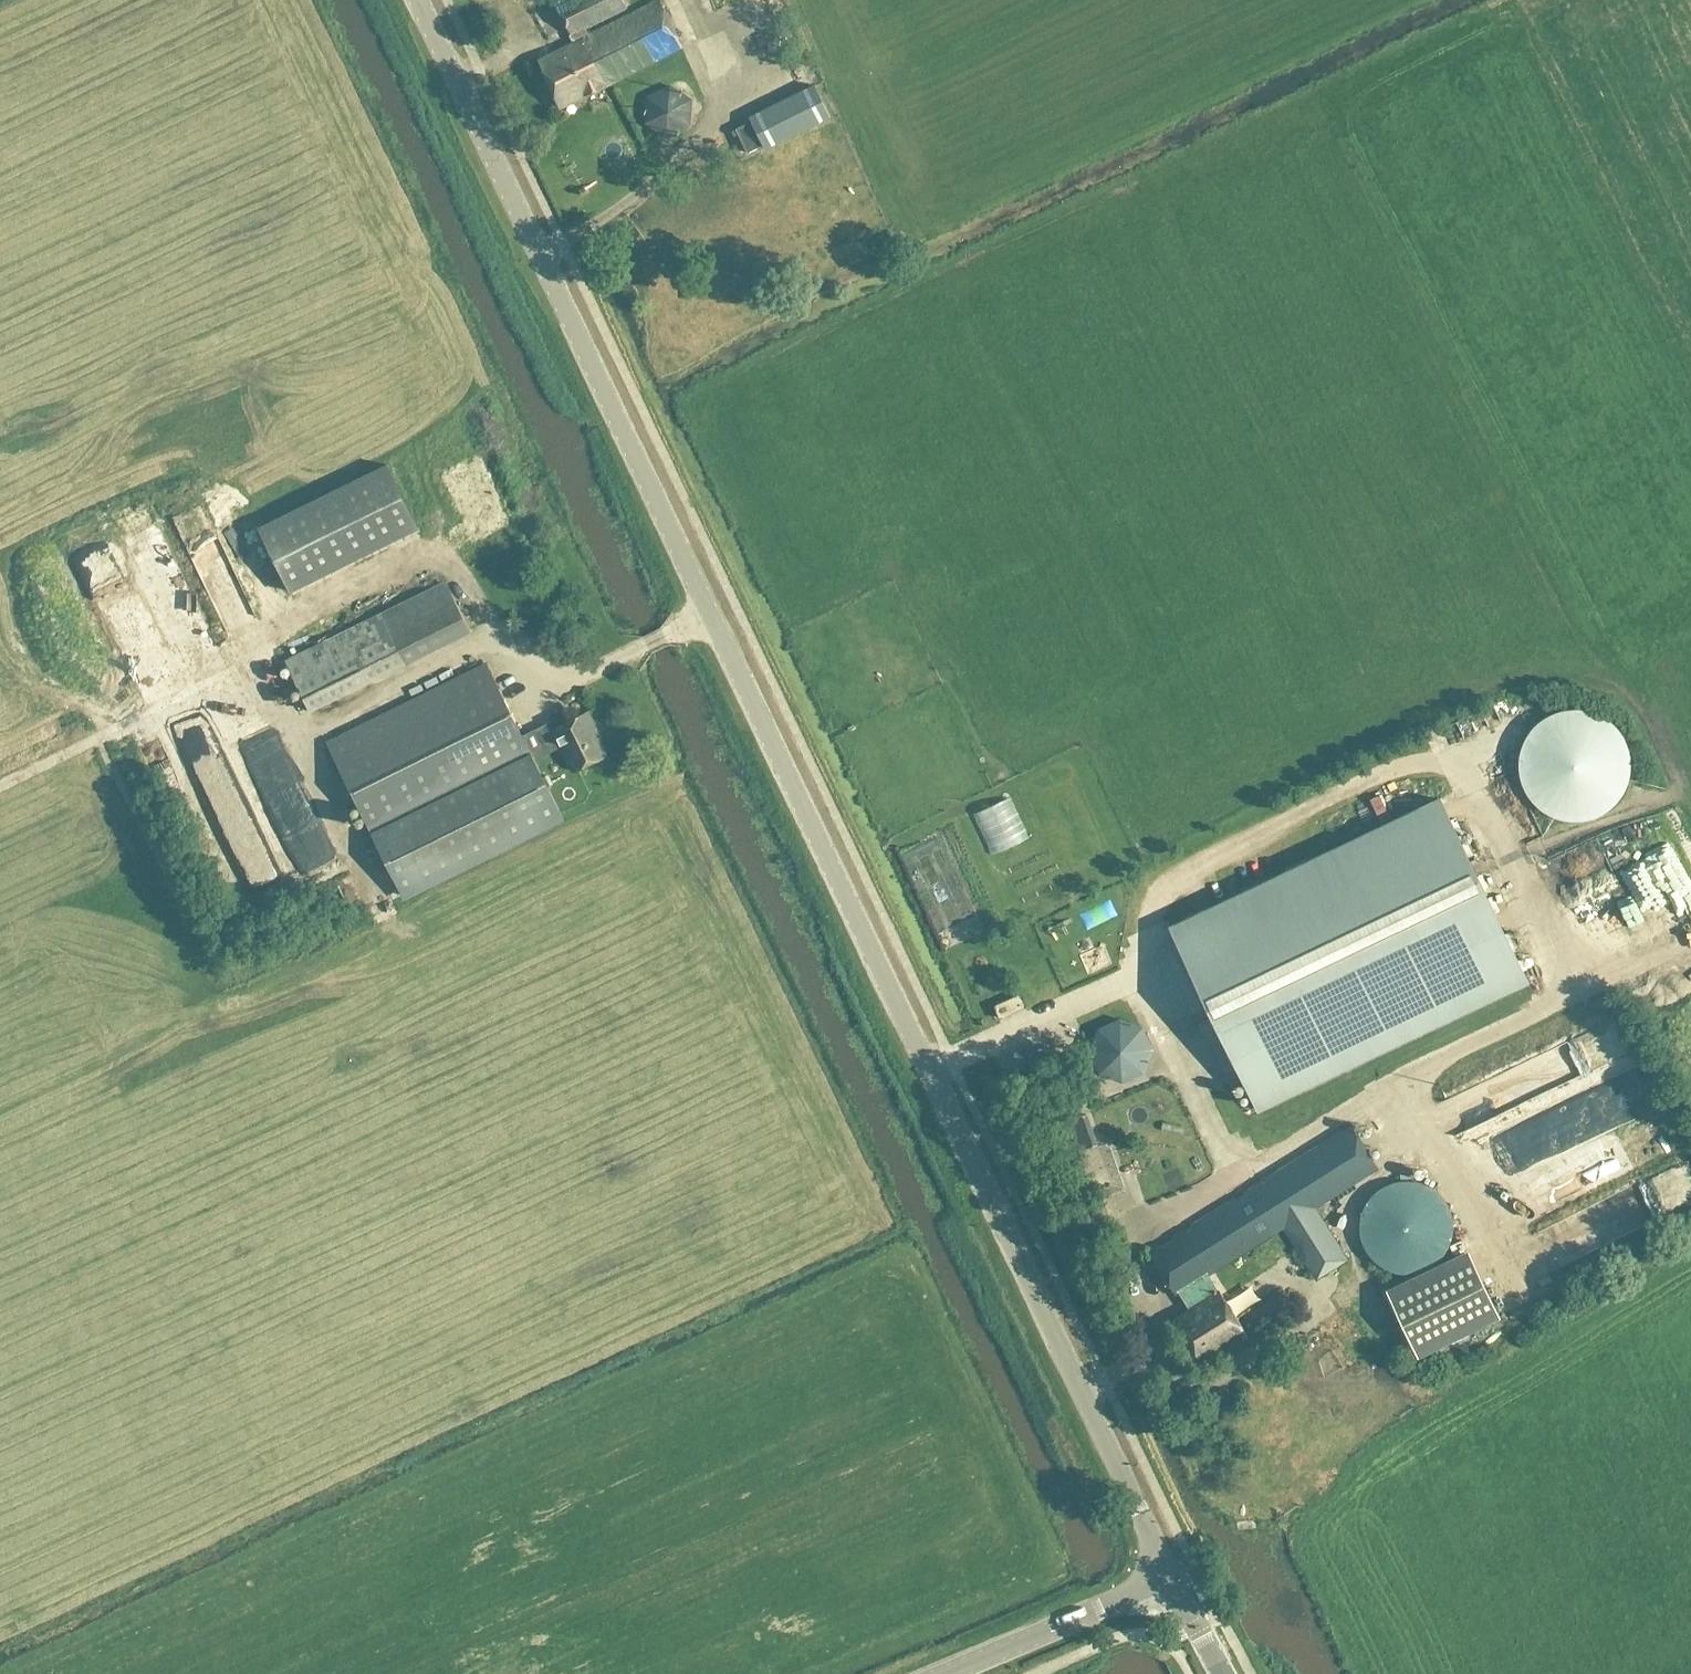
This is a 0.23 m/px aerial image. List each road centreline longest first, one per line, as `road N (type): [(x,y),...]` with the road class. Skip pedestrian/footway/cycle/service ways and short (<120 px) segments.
road 1 (unclassified): [(1172,1581),(418,0)]
road 2 (tertiary): [(950,1673),(1172,1581)]

